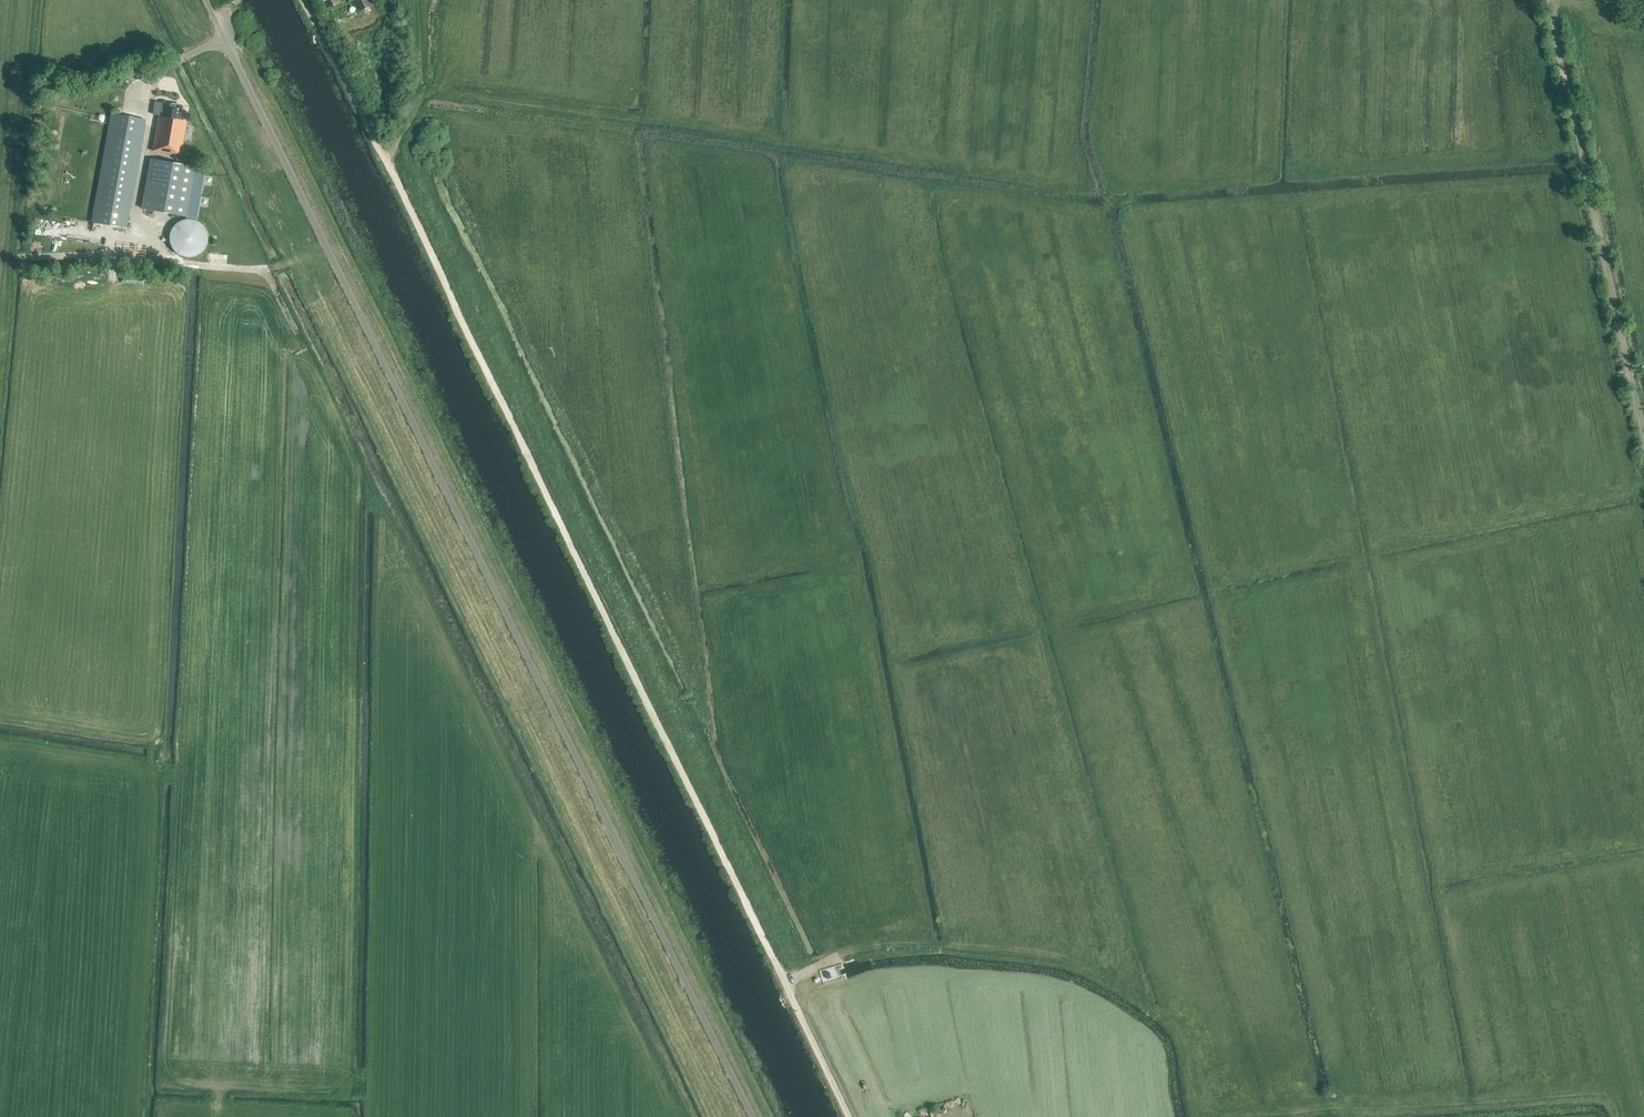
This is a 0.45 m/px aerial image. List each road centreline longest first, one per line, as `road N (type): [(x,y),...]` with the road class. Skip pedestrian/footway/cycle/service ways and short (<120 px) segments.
road 1 (unclassified): [(749,1116),(408,430),(227,40)]
road 2 (track): [(850,1116),(384,159)]
road 3 (track): [(384,159),(301,0)]

